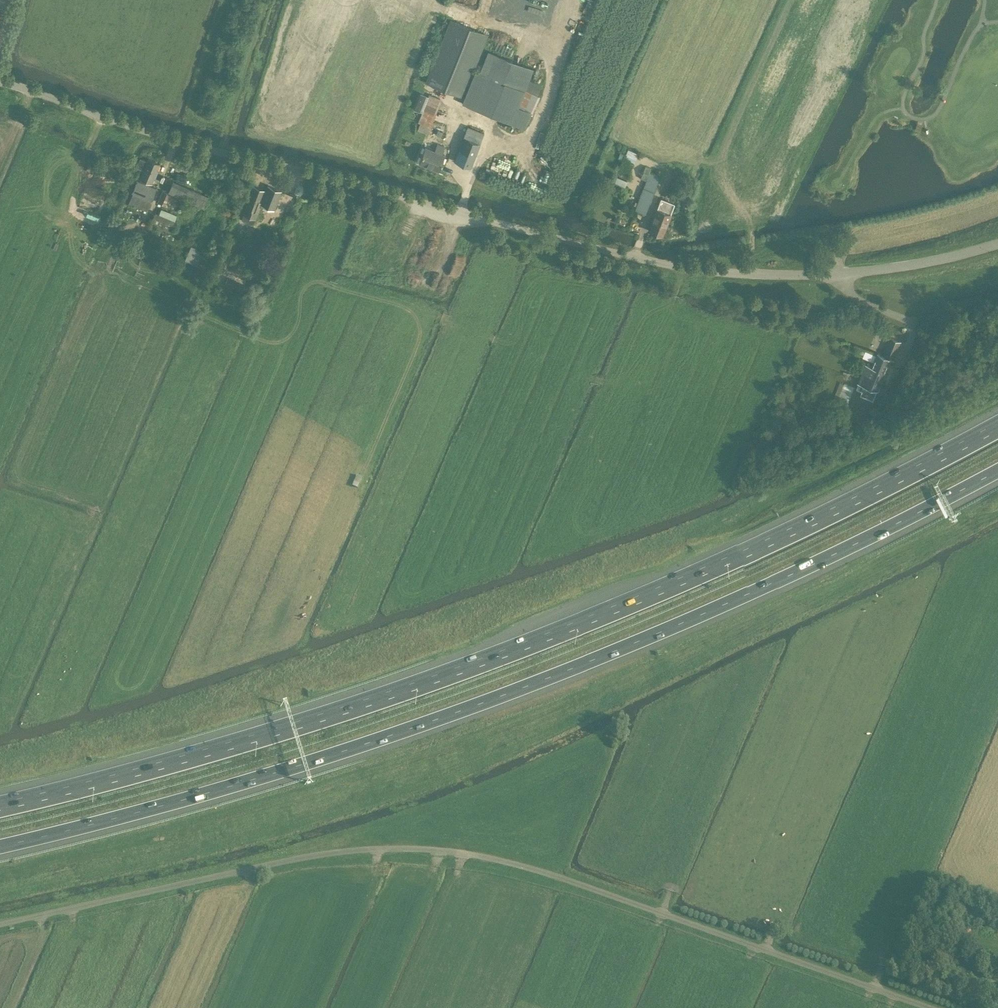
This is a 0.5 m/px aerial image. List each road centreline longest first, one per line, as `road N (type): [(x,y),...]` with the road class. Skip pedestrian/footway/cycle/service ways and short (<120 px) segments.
road 1 (motorway): [(997,427),(750,551),(546,637),(326,716),(0,806)]
road 2 (motorway): [(0,847),(275,773),(524,687),(762,588),(997,470)]
road 3 (unclassified): [(997,242),(838,273),(674,262),(126,126),(0,76)]
road 4 (unclassified): [(924,1007),(576,883),(461,853),(301,852),(0,923)]
road 5 (track): [(220,150),(270,0)]

